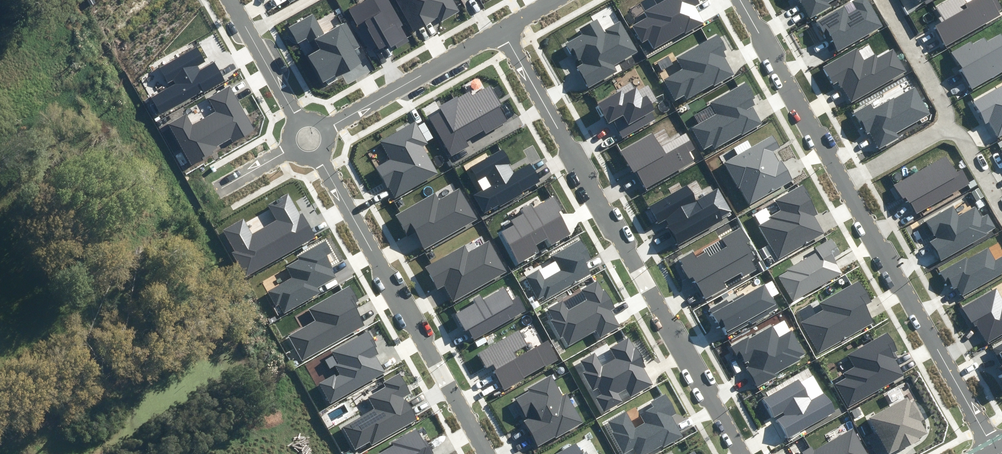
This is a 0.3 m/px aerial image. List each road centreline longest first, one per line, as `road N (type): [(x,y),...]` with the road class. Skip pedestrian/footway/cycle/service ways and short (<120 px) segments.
road 1 (residential): [(503,26),(745,453)]
road 2 (residential): [(318,156),(488,453)]
road 3 (residential): [(844,183),(998,453)]
road 4 (residential): [(741,0),(844,183)]
road 5 (tertiary): [(503,26),(327,128)]
road 6 (residential): [(943,127),(946,105),(888,0)]
road 7 (residential): [(231,0),(298,120)]

